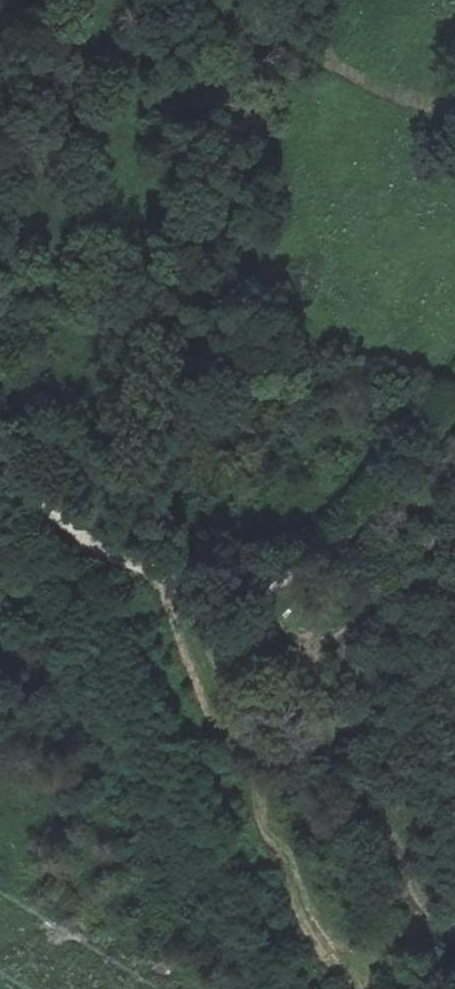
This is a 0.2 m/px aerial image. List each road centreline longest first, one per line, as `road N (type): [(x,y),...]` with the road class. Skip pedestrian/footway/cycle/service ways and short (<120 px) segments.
road 1 (track): [(280,581),(227,579),(118,557),(53,515),(0,452)]
road 2 (track): [(280,581),(352,535),(454,417)]

